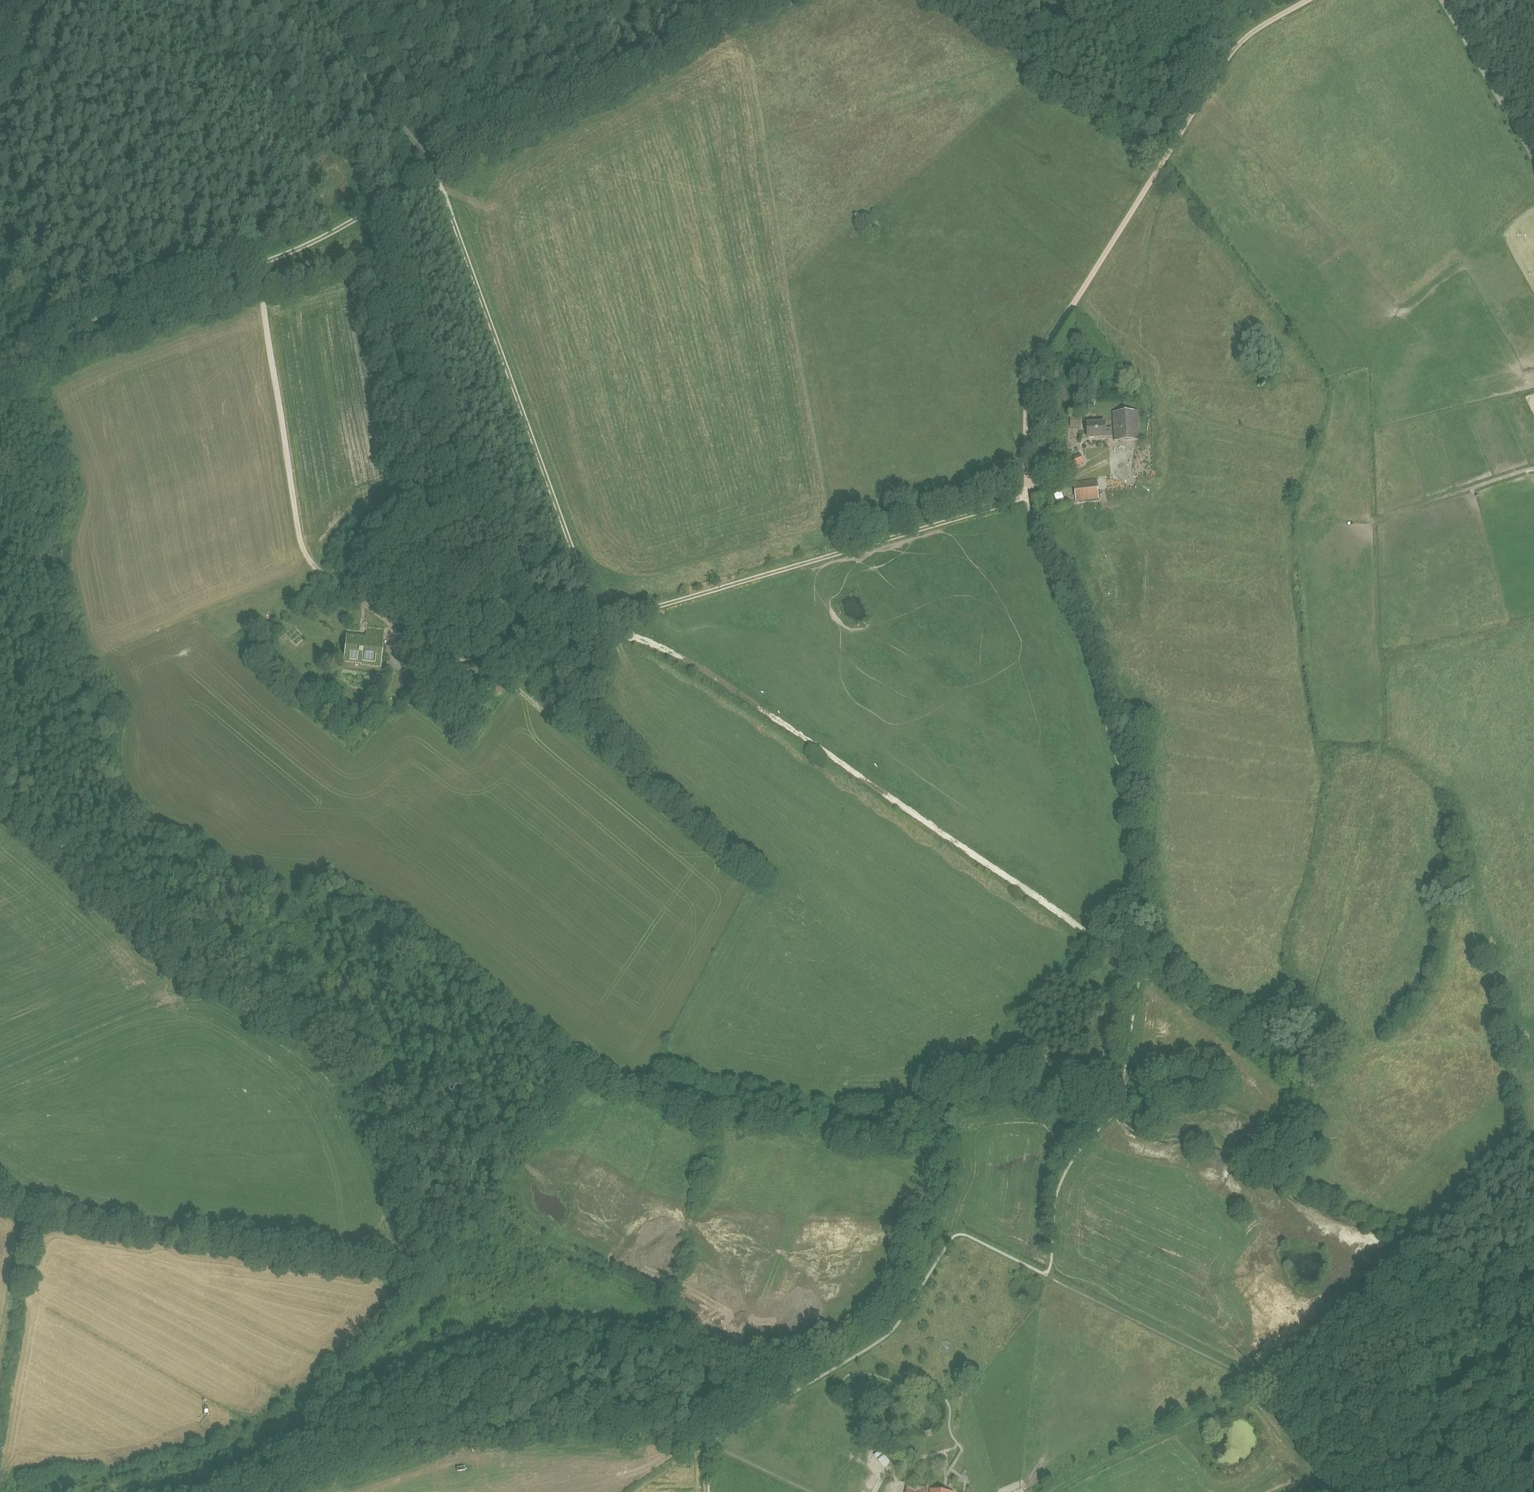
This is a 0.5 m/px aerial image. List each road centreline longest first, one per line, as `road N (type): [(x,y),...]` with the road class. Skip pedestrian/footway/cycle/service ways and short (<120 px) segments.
road 1 (unclassified): [(602,621),(1027,496),(1031,379),(1239,41),(1309,0)]
road 2 (unclassified): [(602,621),(439,185),(278,257),(0,350)]
road 3 (track): [(602,621),(700,667),(1140,966)]
road 4 (track): [(1028,426),(1049,423),(1059,441),(1112,446),(1114,488)]

